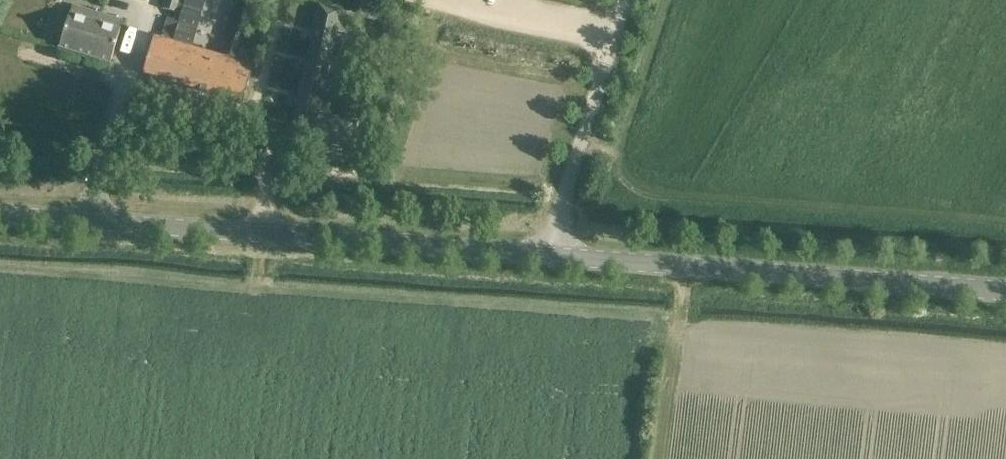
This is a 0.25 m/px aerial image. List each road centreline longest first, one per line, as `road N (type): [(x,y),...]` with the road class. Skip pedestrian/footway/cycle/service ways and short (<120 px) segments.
road 1 (tertiary): [(1005,292),(0,215)]
road 2 (track): [(654,458),(671,268)]

